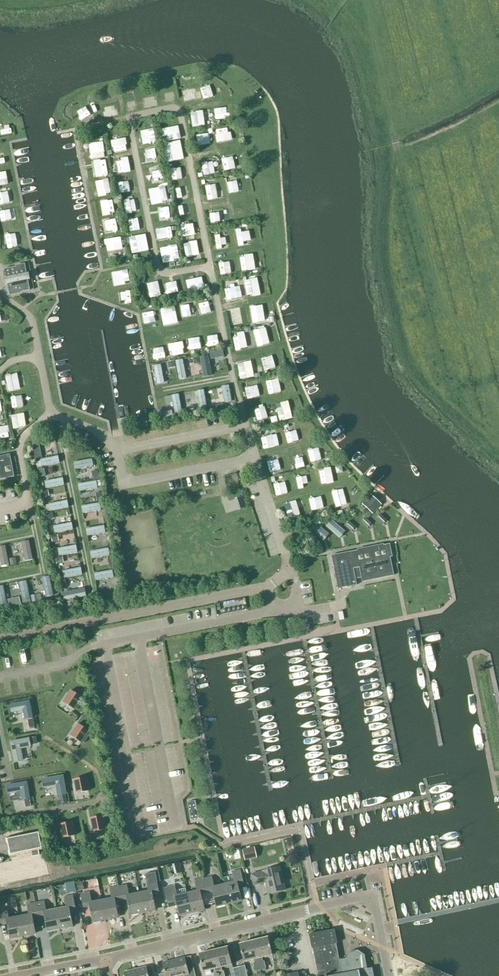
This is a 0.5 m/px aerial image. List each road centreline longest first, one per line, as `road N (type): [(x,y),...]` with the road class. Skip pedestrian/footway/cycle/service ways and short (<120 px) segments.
road 1 (residential): [(105,960),(321,908)]
road 2 (track): [(66,419),(62,444),(91,591)]
road 3 (residential): [(388,975),(370,899),(321,908)]

